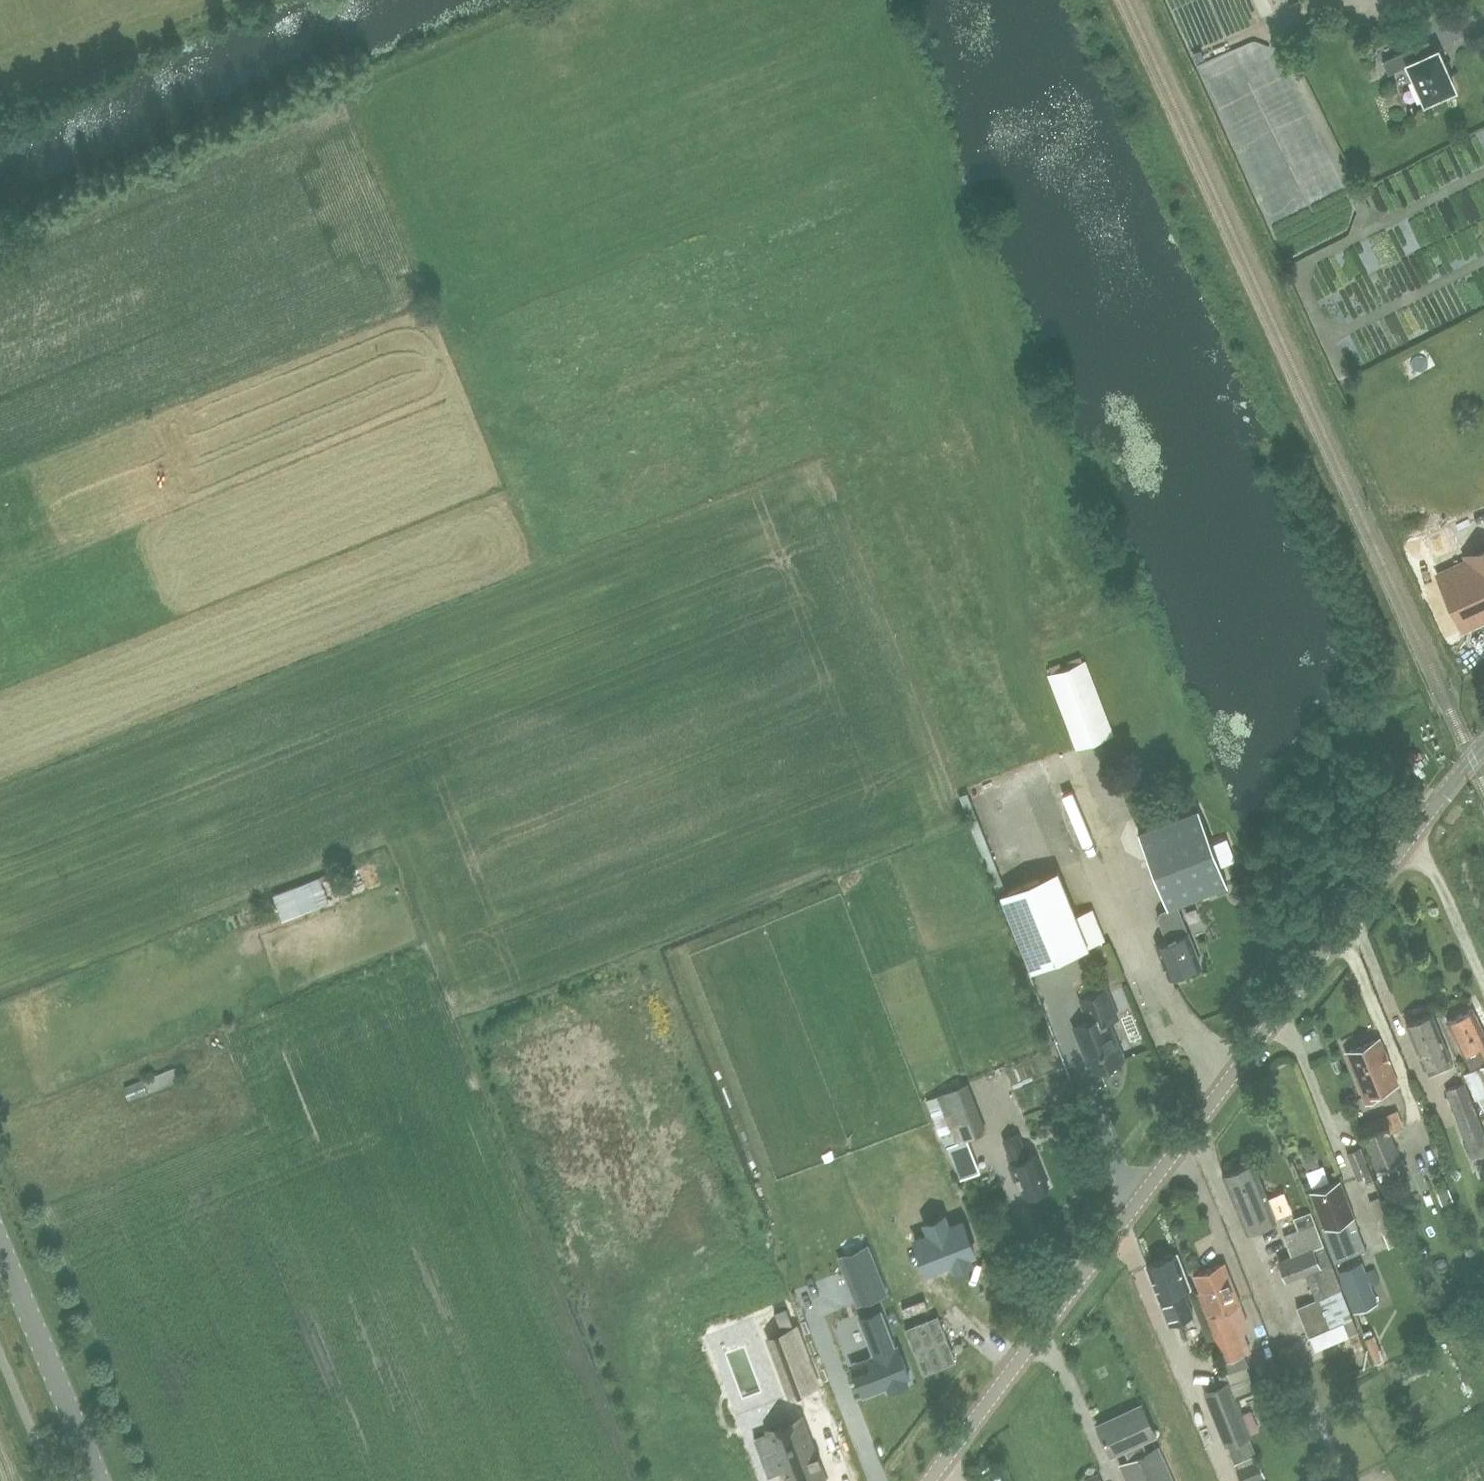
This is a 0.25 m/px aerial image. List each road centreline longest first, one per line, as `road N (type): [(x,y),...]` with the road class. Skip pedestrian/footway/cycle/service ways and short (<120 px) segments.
road 1 (tertiary): [(930,1480),(1483,747)]
road 2 (secondary): [(98,1480),(0,1247)]
road 3 (track): [(1411,837),(1483,977)]

